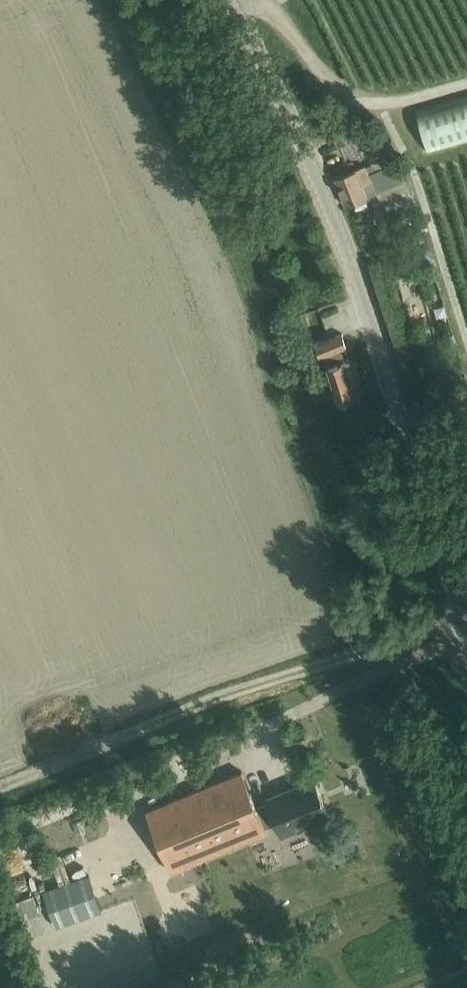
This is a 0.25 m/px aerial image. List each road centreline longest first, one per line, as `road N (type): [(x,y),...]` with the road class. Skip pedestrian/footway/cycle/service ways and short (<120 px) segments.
road 1 (secondary): [(466,627),(338,224),(224,0)]
road 2 (track): [(466,624),(417,632),(218,699),(0,787)]
road 3 (track): [(0,833),(118,786)]

